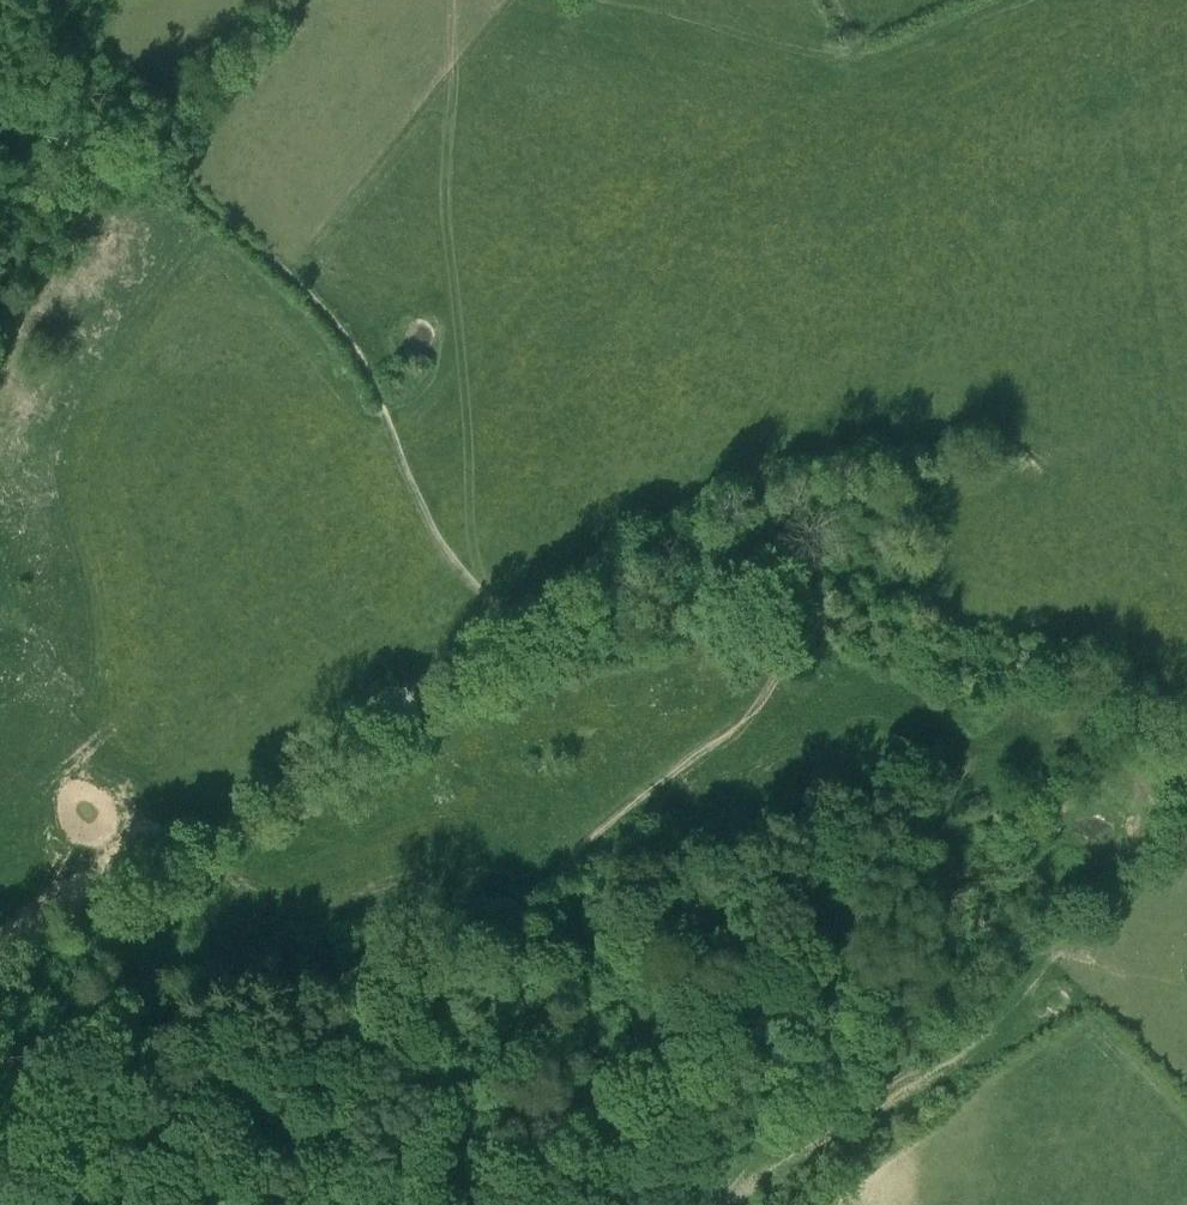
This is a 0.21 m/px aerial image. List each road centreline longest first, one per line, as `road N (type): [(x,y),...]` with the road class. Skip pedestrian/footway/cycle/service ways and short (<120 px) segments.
road 1 (track): [(0,23),(56,47),(97,81),(196,197),(347,340),(427,521),(476,587),(511,616),(566,633),(745,602),(831,611)]
road 2 (track): [(831,611),(995,638),(1088,676),(1160,747),(1186,791)]

